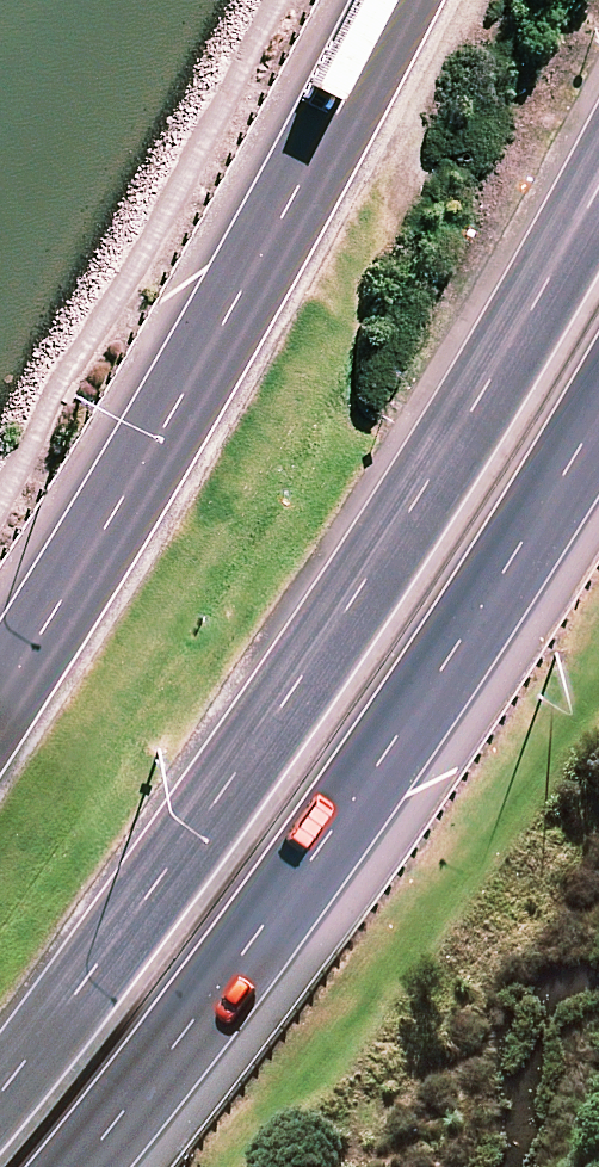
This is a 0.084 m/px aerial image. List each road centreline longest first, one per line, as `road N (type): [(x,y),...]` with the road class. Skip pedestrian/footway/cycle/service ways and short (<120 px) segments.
road 1 (trunk): [(0,1092),(325,644),(483,398),(598,191)]
road 2 (trunk): [(598,419),(516,559),(320,850),(79,1166)]
road 3 (trunk): [(0,695),(252,270),(395,0)]

